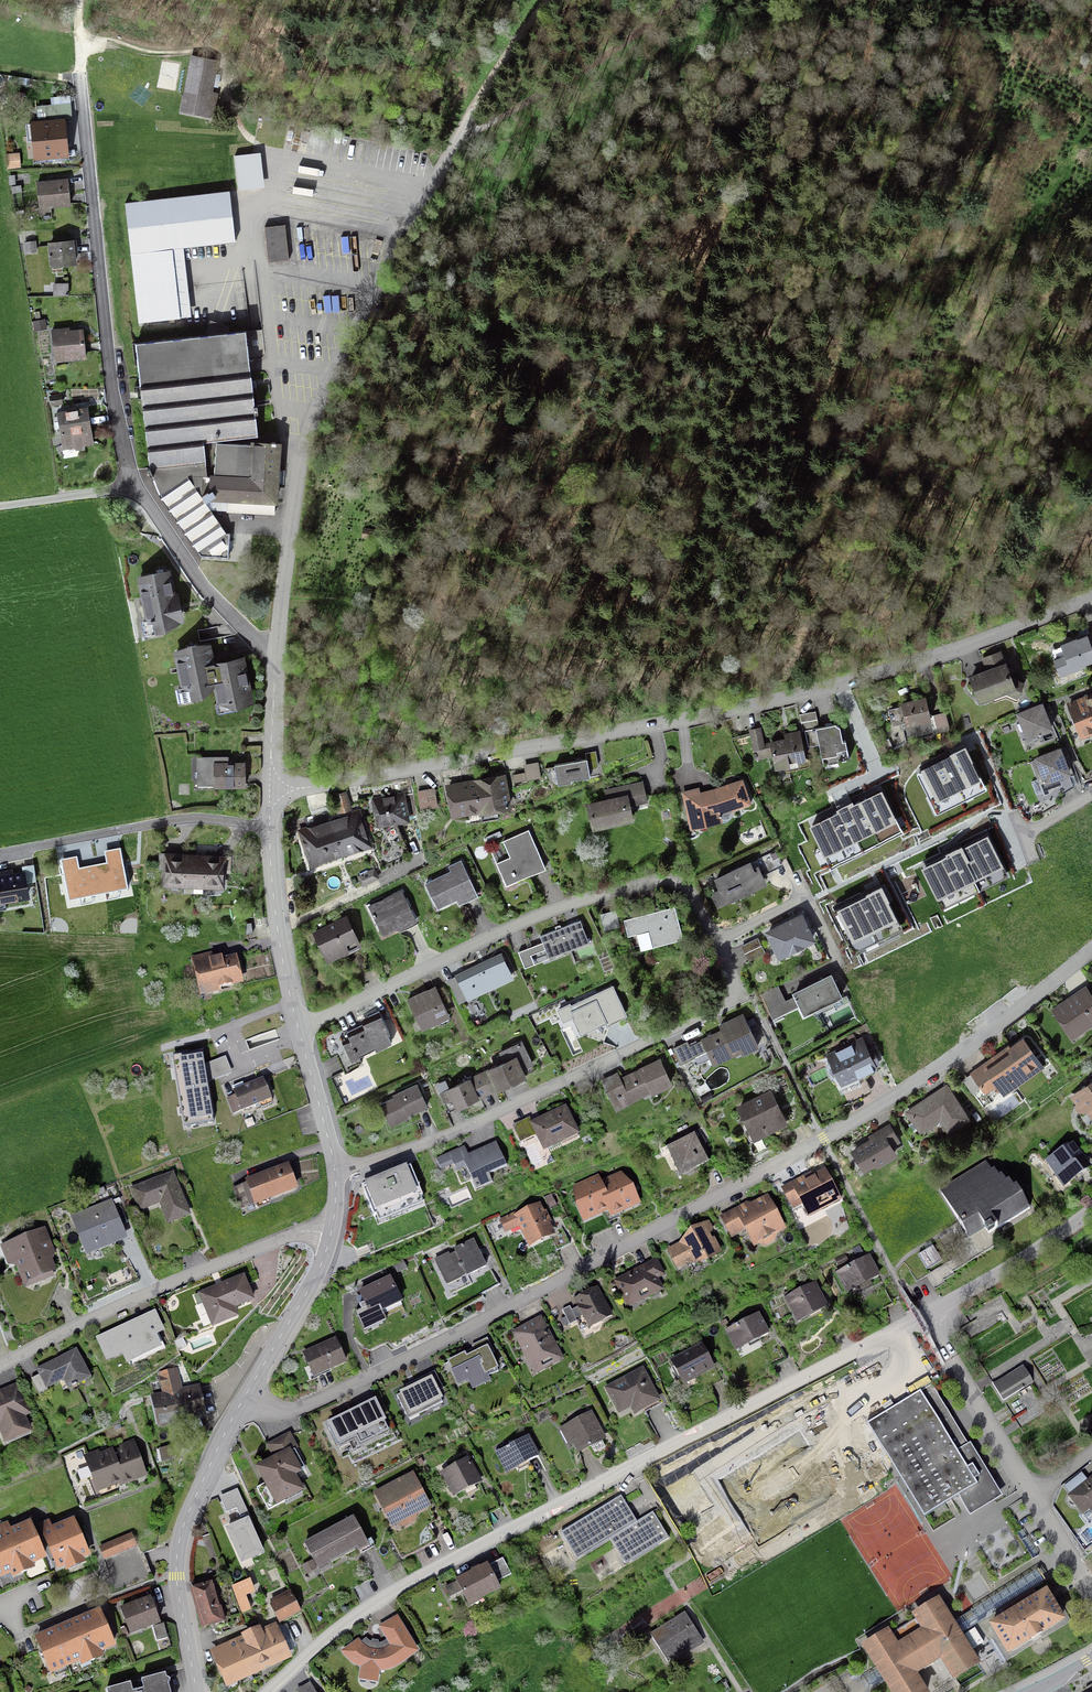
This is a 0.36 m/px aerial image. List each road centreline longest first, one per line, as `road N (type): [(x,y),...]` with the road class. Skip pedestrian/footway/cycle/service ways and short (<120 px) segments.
road 1 (residential): [(1091,950),(935,1071),(770,1170),(301,1408),(278,1412),(243,1400)]
road 2 (residential): [(270,791),(795,696),(1091,598)]
road 3 (residential): [(922,1317),(388,1594),(266,1691)]
road 4 (track): [(368,304),(484,285),(1091,383)]
road 5 (residential): [(275,651),(312,423),(448,153)]
road 6 (residential): [(336,1172),(463,1129),(723,1005),(734,986),(715,944)]
road 7 (residential): [(715,944),(684,886),(644,884),(539,916),(298,1025)]
road 8 (track): [(682,0),(448,153),(548,0)]
road 9 (residential): [(133,485),(108,347),(80,81)]
road 10 (residential): [(0,1366),(282,1237),(331,1235)]
road 11 (residential): [(197,1691),(178,1549),(243,1400)]
road 12 (residential): [(0,855),(184,820),(270,828)]
road 13 (residential): [(275,651),(235,620),(133,485)]
road 14 (residential): [(922,1317),(1032,1494)]
road 15 (residential): [(1091,1211),(922,1317)]
road 16 (residential): [(298,1025),(277,926),(270,828)]
road 17 (residential): [(243,1400),(315,1278),(331,1235)]
road 18 (residential): [(336,1172),(298,1025)]
road 19 (residential): [(270,791),(275,651)]
road 20 (unclassified): [(0,507),(133,485)]

